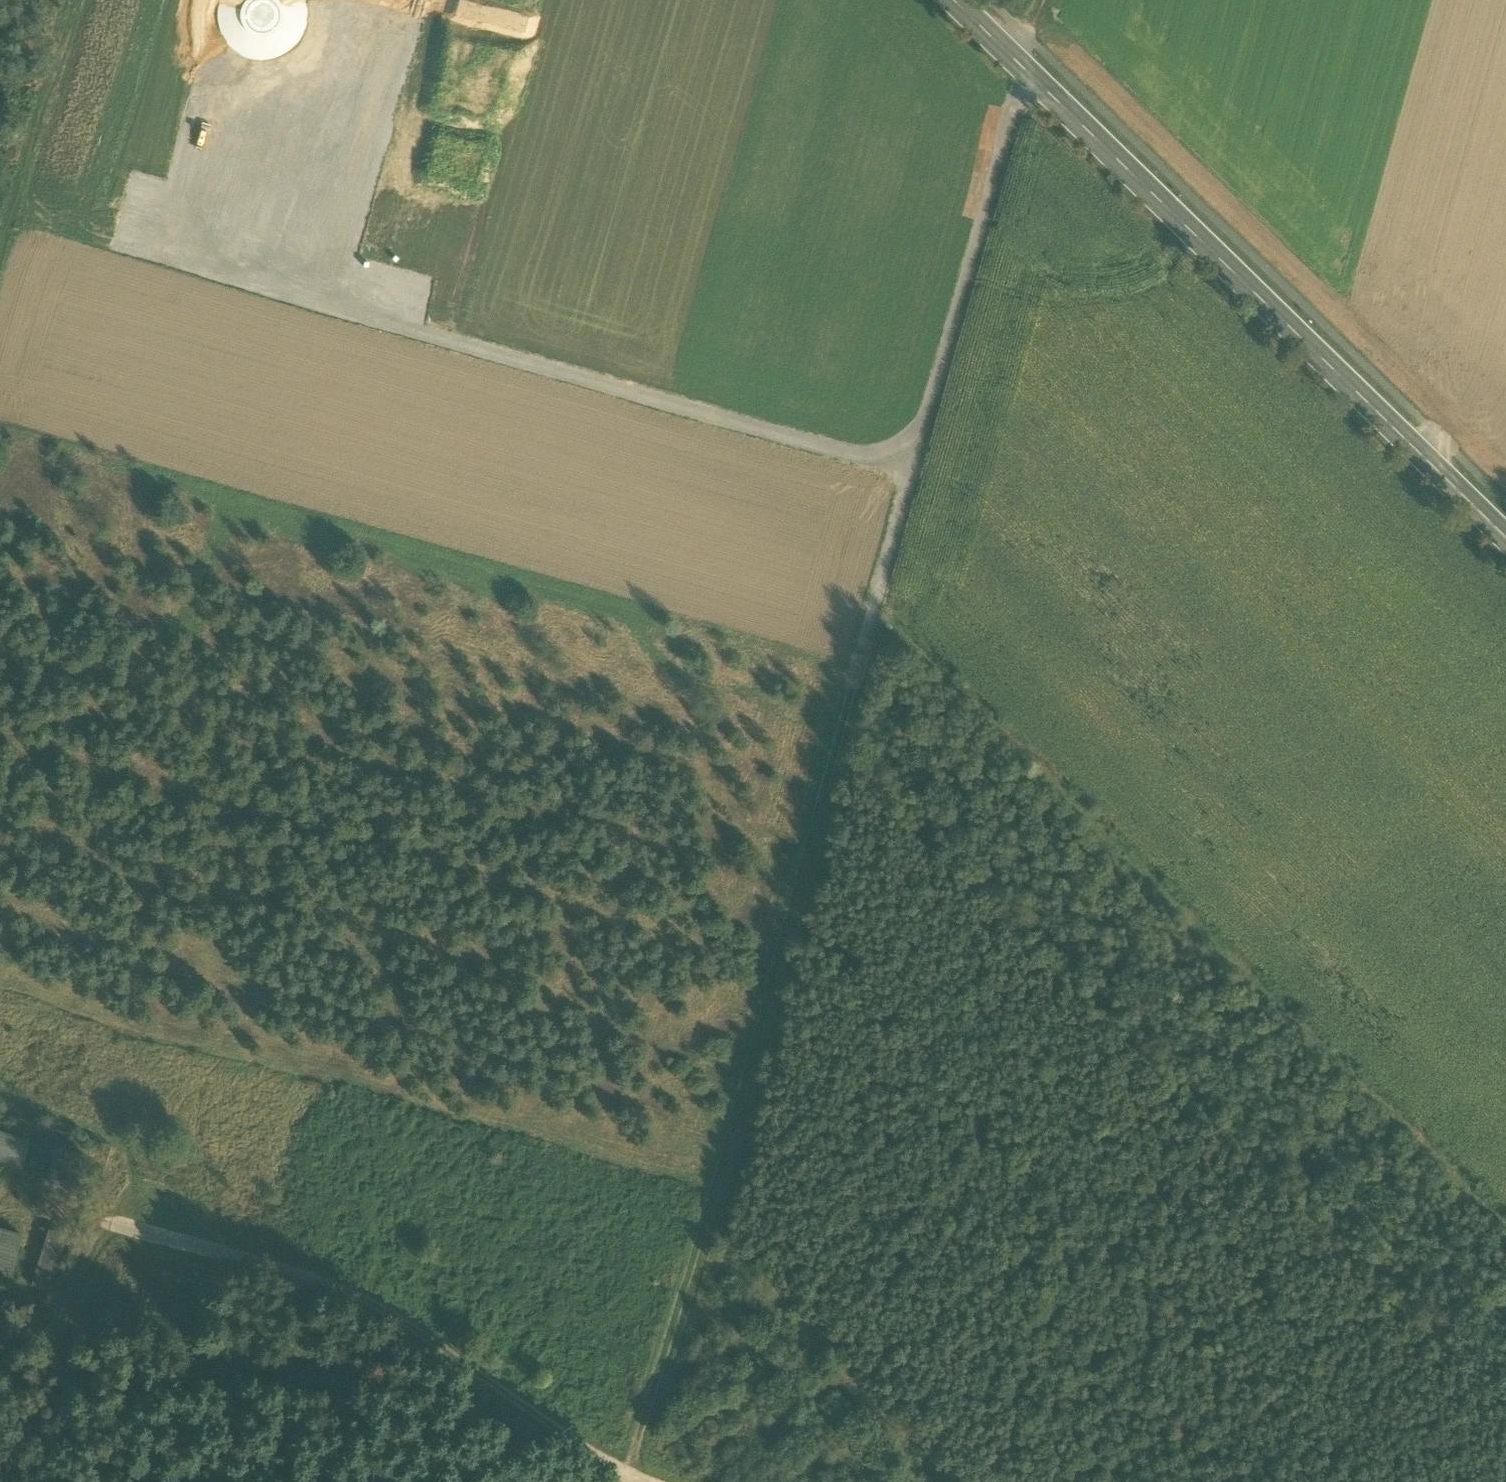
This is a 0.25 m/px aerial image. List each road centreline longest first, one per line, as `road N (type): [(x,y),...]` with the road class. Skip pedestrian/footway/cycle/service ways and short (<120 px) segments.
road 1 (track): [(632,1474),(1025,69)]
road 2 (track): [(652,1481),(349,1295),(95,1215),(62,1372),(0,1453)]
road 3 (tertiary): [(1505,539),(953,0)]
road 4 (track): [(911,466),(423,326)]
road 5 (track): [(0,1091),(150,1155),(207,1226),(219,1254)]
road 6 (track): [(76,0),(0,266)]

